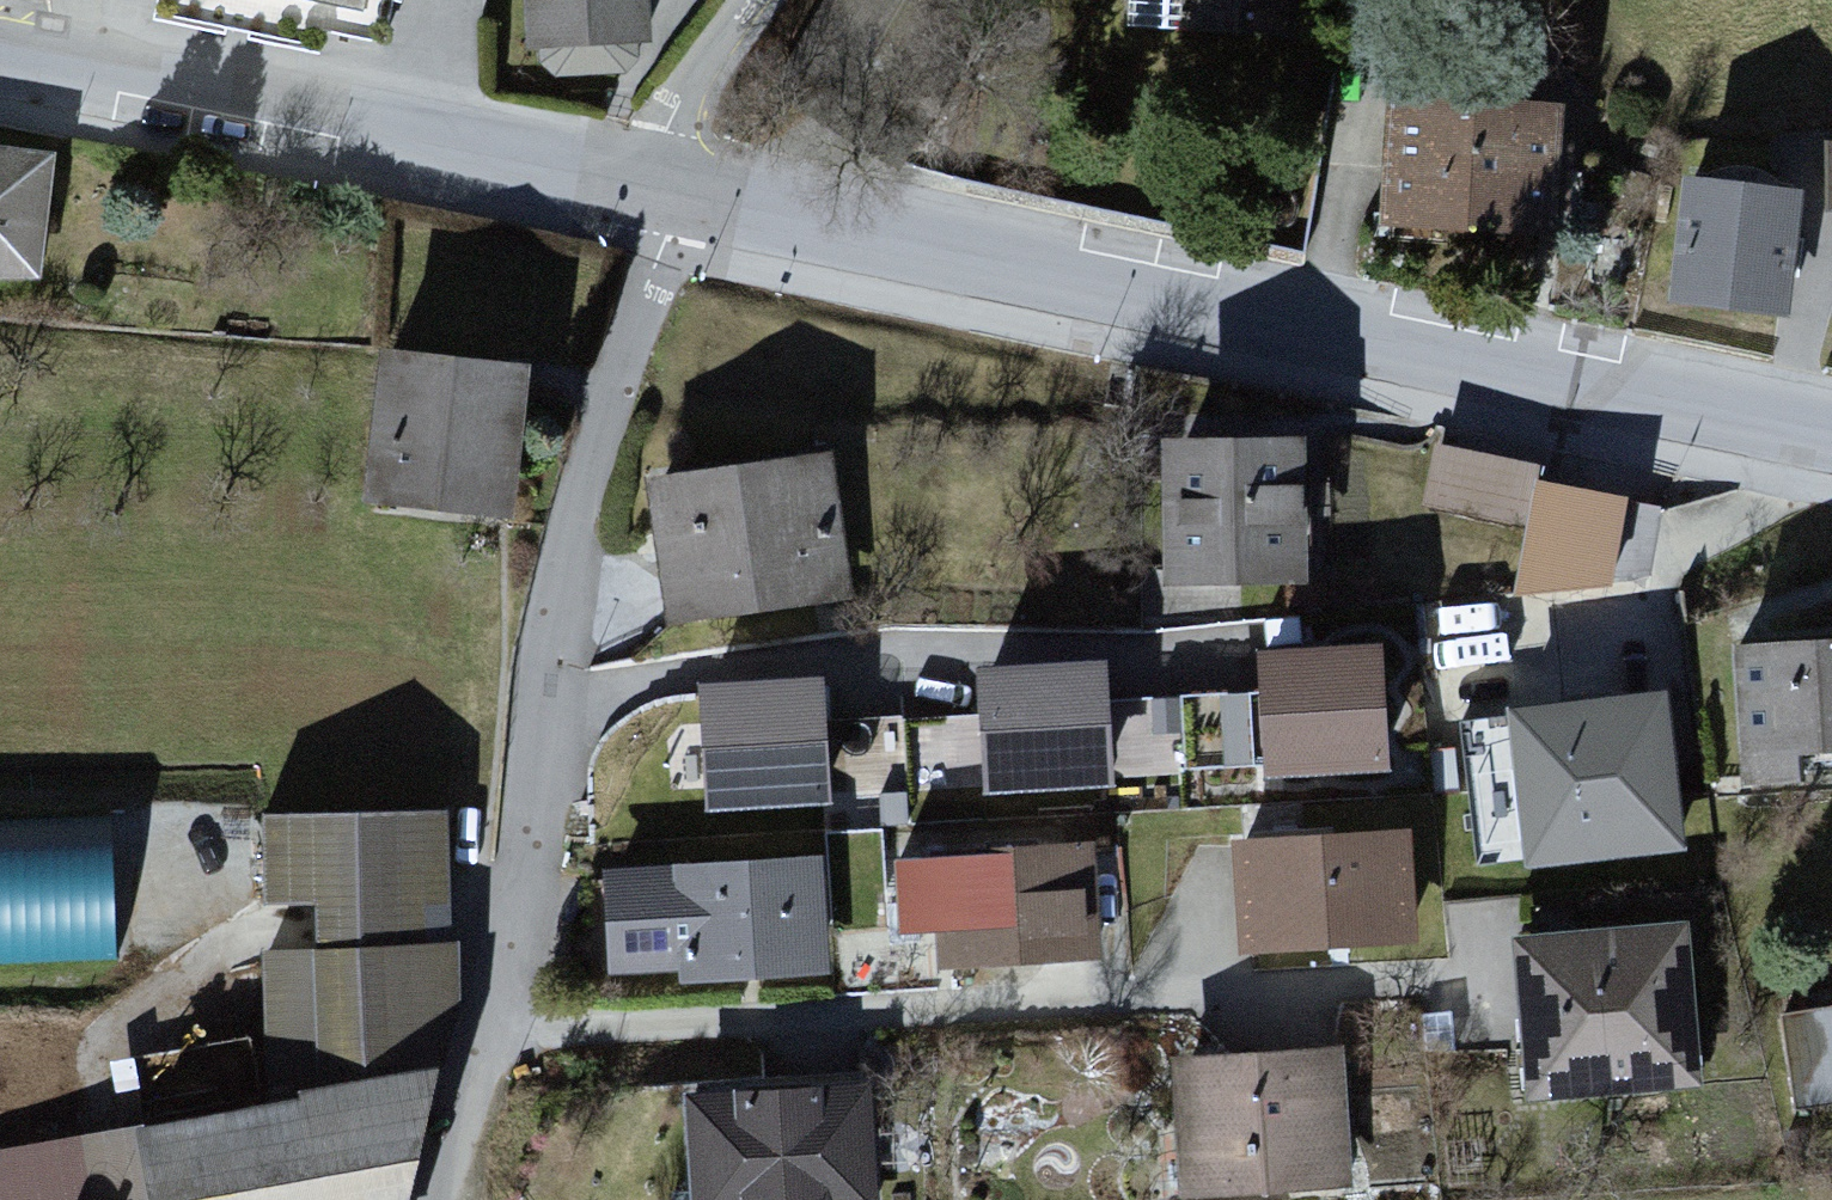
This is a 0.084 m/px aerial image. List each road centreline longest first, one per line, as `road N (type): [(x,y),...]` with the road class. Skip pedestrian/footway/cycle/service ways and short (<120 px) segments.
road 1 (residential): [(1831,446),(669,208)]
road 2 (residential): [(492,1046),(1460,985)]
road 3 (residential): [(669,208),(558,603),(492,1046)]
road 4 (residential): [(669,208),(0,68)]
road 5 (residential): [(765,0),(668,117),(669,208)]
road 6 (residential): [(492,1046),(459,1199)]

